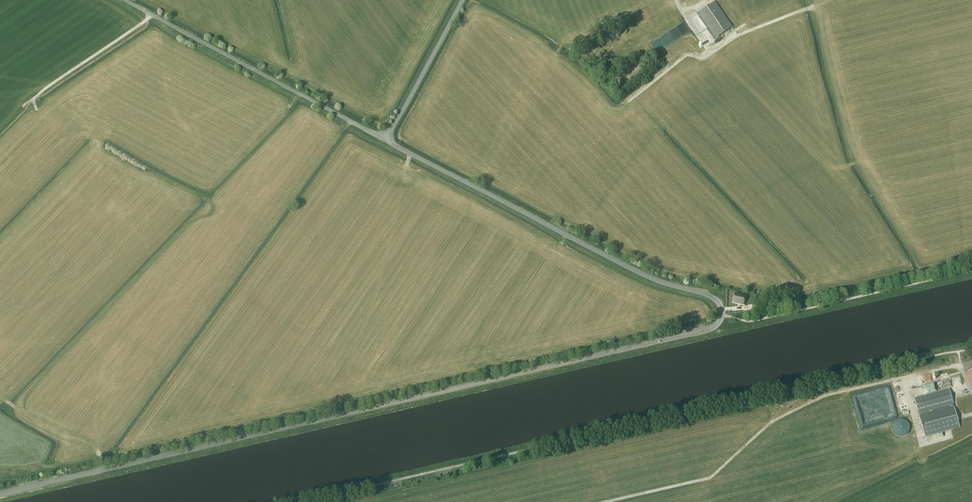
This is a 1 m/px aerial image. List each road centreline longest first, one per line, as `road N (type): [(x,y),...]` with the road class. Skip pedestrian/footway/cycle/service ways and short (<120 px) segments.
road 1 (unclassified): [(0,494),(719,324),(721,308),(711,297),(644,275),(386,141)]
road 2 (unclassified): [(386,141),(128,0)]
road 3 (unclassified): [(386,141),(460,0)]

